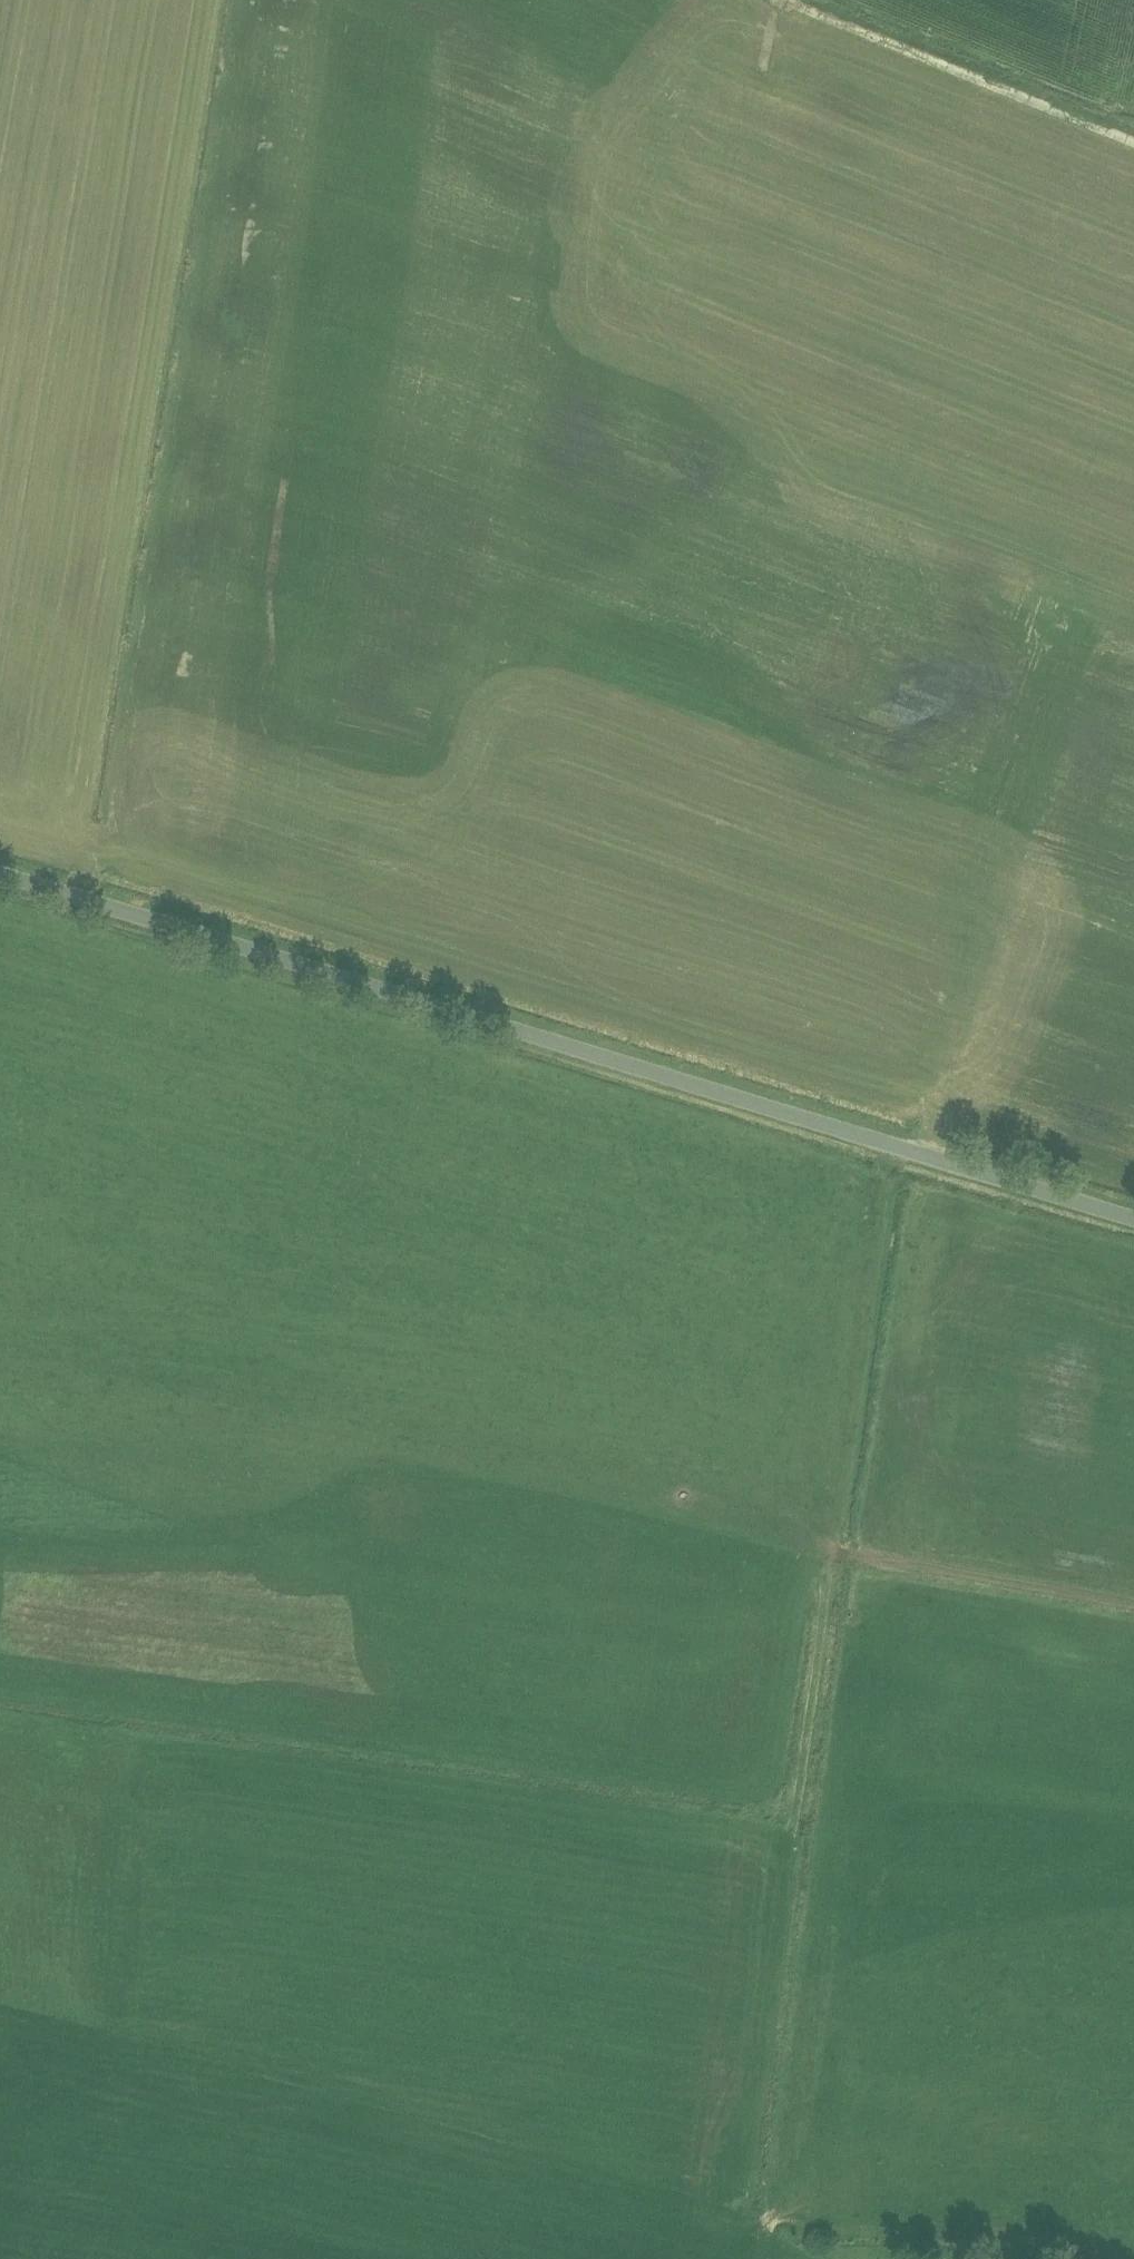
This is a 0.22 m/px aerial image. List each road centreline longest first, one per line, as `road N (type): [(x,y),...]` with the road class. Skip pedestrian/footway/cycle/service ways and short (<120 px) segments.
road 1 (unclassified): [(1133,1220),(0,876)]

